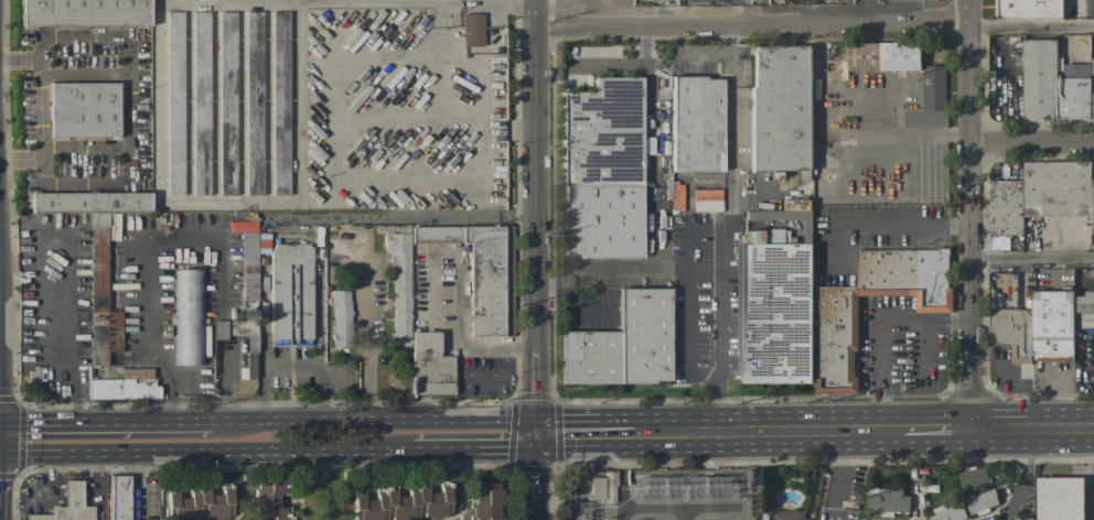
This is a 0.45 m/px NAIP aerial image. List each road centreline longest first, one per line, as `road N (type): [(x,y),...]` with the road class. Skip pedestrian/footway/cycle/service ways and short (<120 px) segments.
road 1 (tertiary): [(535,434),(535,0)]
road 2 (residential): [(968,20),(535,24)]
road 3 (residential): [(969,432),(968,0)]
road 4 (secondary): [(0,443),(25,454),(400,449)]
road 5 (secondary): [(535,434),(511,422),(207,425)]
road 6 (secondary): [(631,433),(902,432)]
road 7 (secondary): [(207,425),(21,426),(0,440)]
road 8 (secondary): [(400,449),(510,447),(535,434)]
road 9 (residential): [(1093,27),(968,28)]
road 10 (residential): [(1093,141),(968,142)]
road 11 (secondary): [(969,432),(1093,430)]

